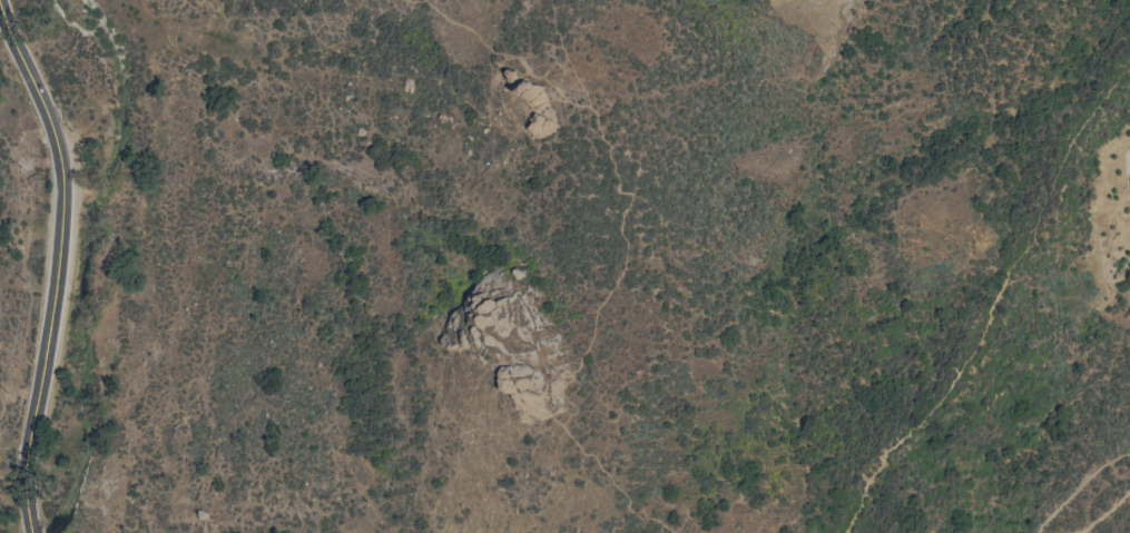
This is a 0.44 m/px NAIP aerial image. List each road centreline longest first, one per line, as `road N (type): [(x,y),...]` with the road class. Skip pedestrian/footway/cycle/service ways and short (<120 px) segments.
road 1 (primary): [(28,515),(29,443),(56,293),(61,168),(0,11)]

